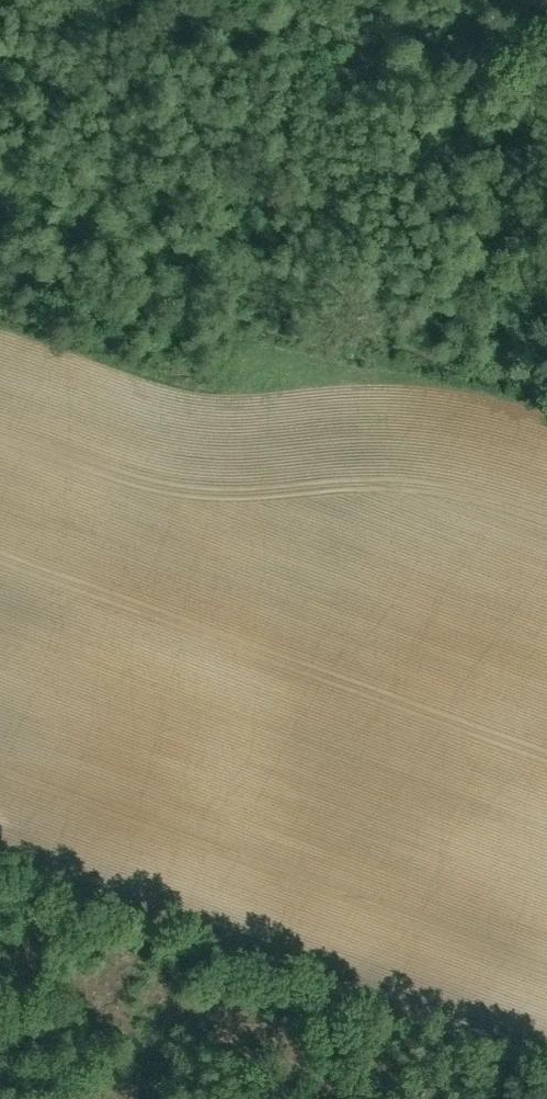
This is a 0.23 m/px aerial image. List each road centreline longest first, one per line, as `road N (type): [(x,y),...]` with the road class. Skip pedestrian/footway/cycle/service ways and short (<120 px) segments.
road 1 (track): [(546,1059),(0,859)]

